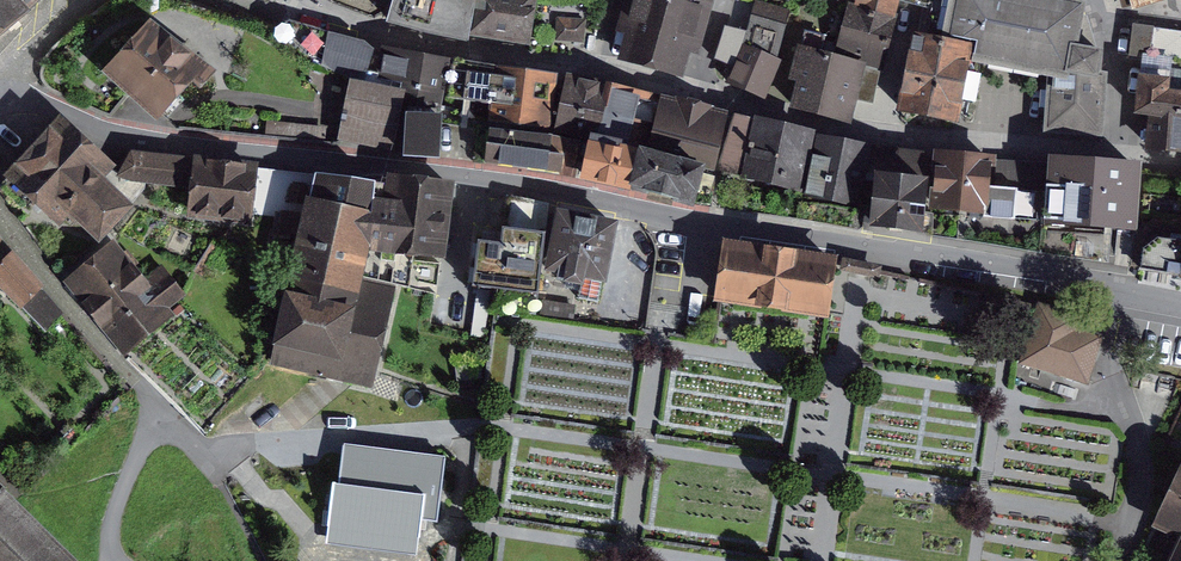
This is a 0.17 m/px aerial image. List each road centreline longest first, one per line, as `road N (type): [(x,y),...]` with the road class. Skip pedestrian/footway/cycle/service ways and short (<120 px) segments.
road 1 (residential): [(1124,288),(529,186),(131,135),(6,96)]
road 2 (residential): [(1180,150),(846,122),(697,93)]
road 3 (residential): [(119,560),(112,524),(154,404),(0,216)]
road 4 (residential): [(697,93),(604,66),(357,23),(311,0)]
road 5 (unclassified): [(1117,560),(1133,524),(1141,473),(1112,367),(1124,288)]
road 6 (residential): [(6,96),(15,67),(92,0)]

